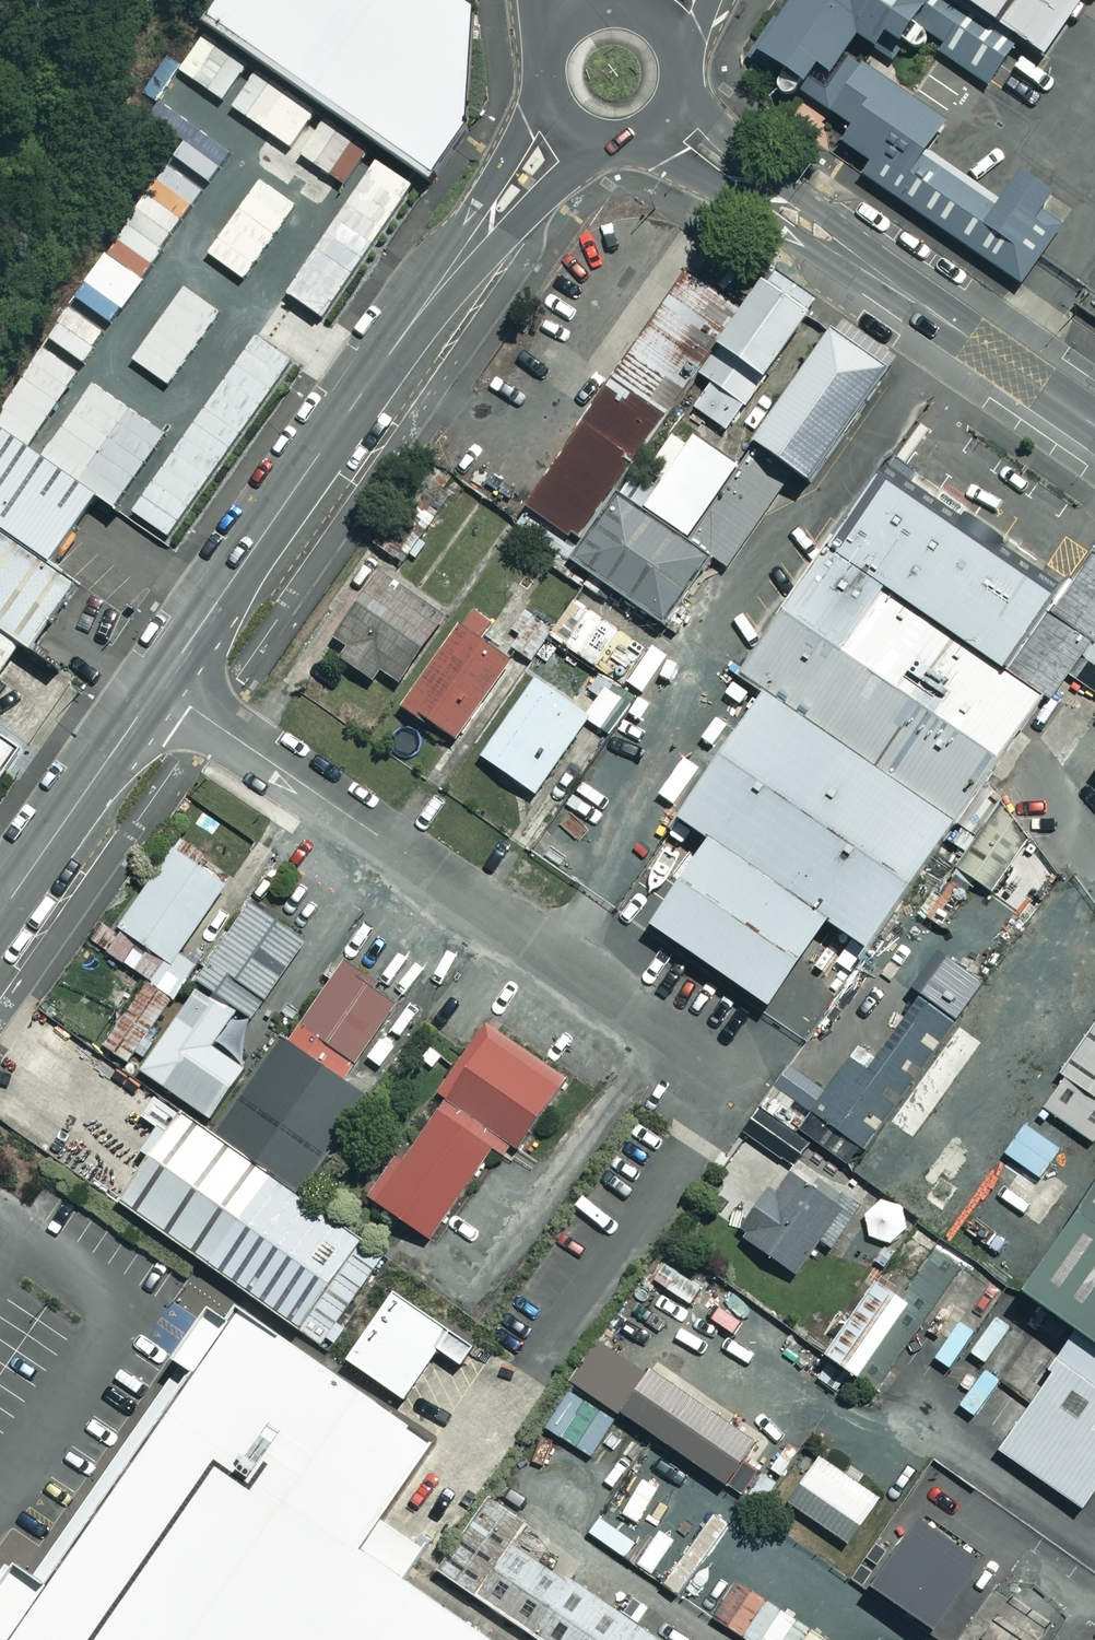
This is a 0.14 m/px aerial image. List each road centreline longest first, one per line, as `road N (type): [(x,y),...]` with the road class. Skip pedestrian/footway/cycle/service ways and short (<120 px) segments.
road 1 (unclassified): [(160,685),(753,1095)]
road 2 (tertiary): [(567,123),(385,358),(160,685)]
road 3 (tertiary): [(1094,425),(667,121)]
road 4 (tertiary): [(160,685),(0,916)]
road 5 (tertiary): [(567,123),(543,77),(547,42),(567,13)]
road 6 (tertiary): [(665,13),(684,40),(689,72),(667,121)]

